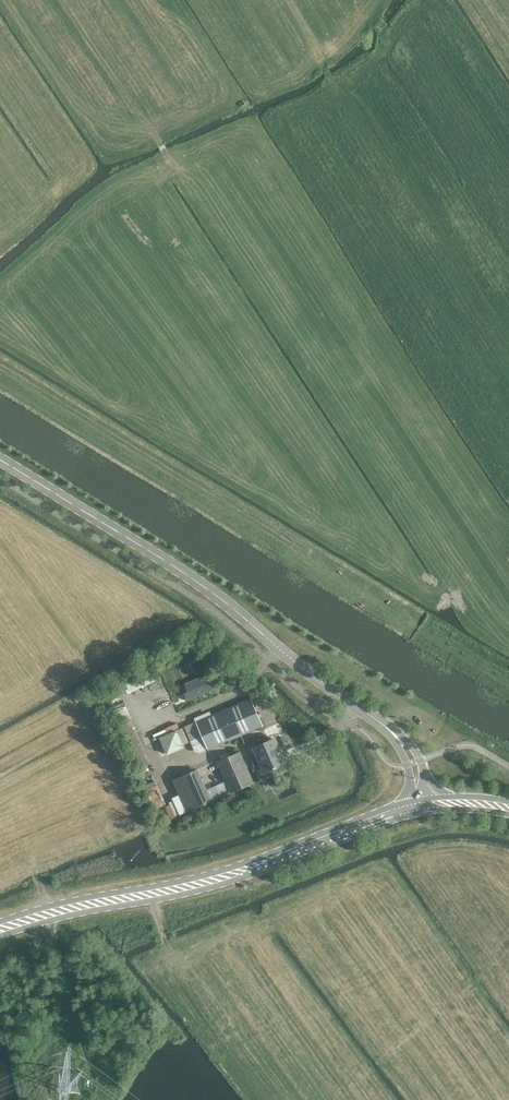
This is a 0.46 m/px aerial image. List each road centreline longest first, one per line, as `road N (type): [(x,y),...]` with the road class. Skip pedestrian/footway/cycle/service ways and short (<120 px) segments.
road 1 (tertiary): [(379,723),(206,589),(0,461)]
road 2 (secondary): [(413,808),(233,875),(0,929)]
road 3 (track): [(157,184),(174,171),(159,144),(78,110),(1,0)]

